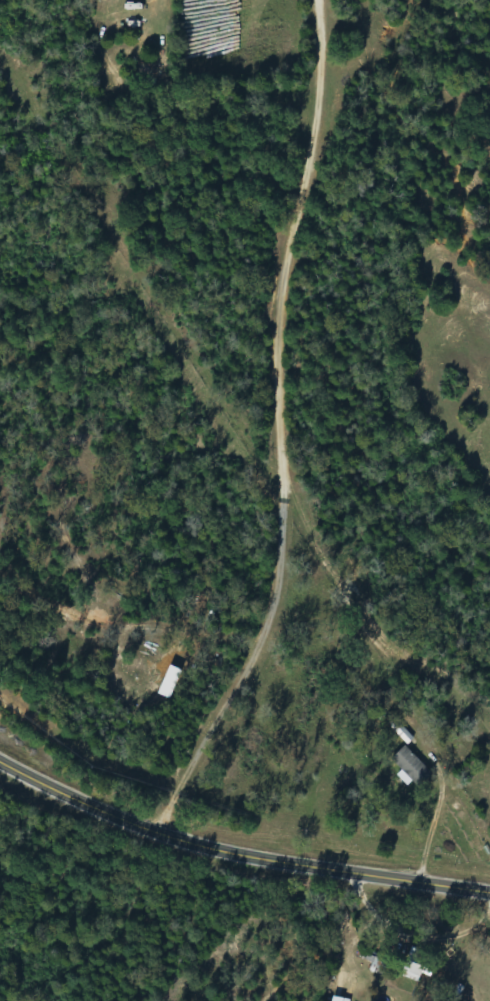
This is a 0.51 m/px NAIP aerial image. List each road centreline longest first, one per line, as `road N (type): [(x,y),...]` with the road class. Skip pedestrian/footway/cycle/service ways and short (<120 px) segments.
road 1 (secondary): [(489,893),(282,863),(158,835),(0,762)]

